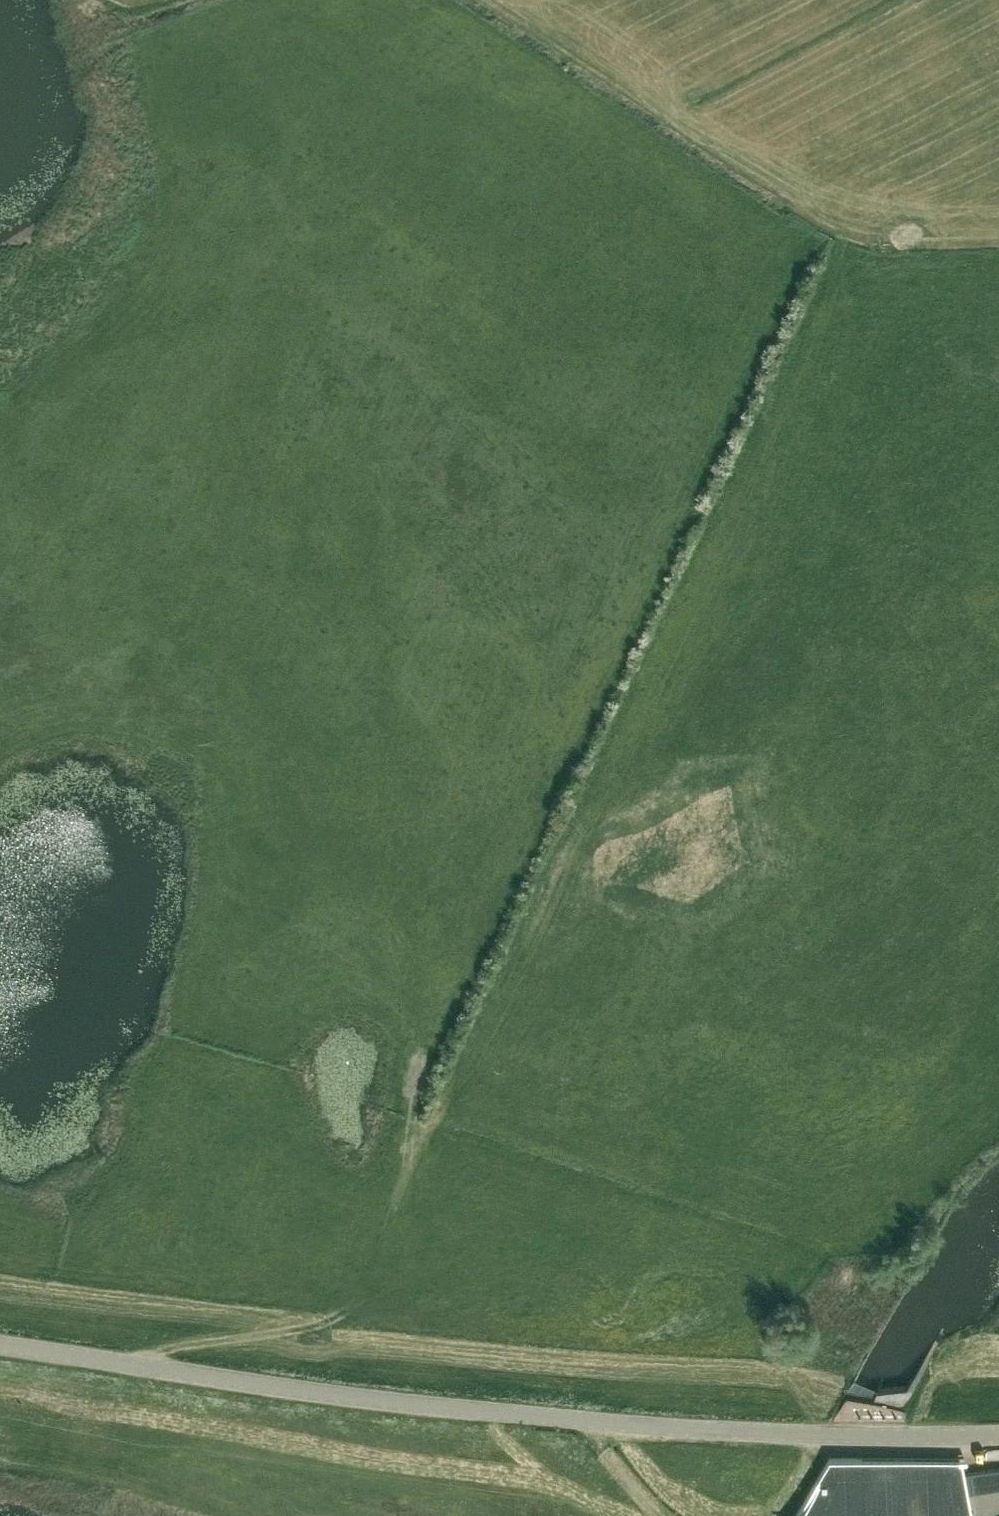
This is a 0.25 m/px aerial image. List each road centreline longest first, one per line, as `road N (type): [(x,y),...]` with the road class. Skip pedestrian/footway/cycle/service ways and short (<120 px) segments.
road 1 (tertiary): [(998,1435),(766,1433),(579,1418),(341,1394),(0,1343)]
road 2 (track): [(579,1418),(661,1515)]

